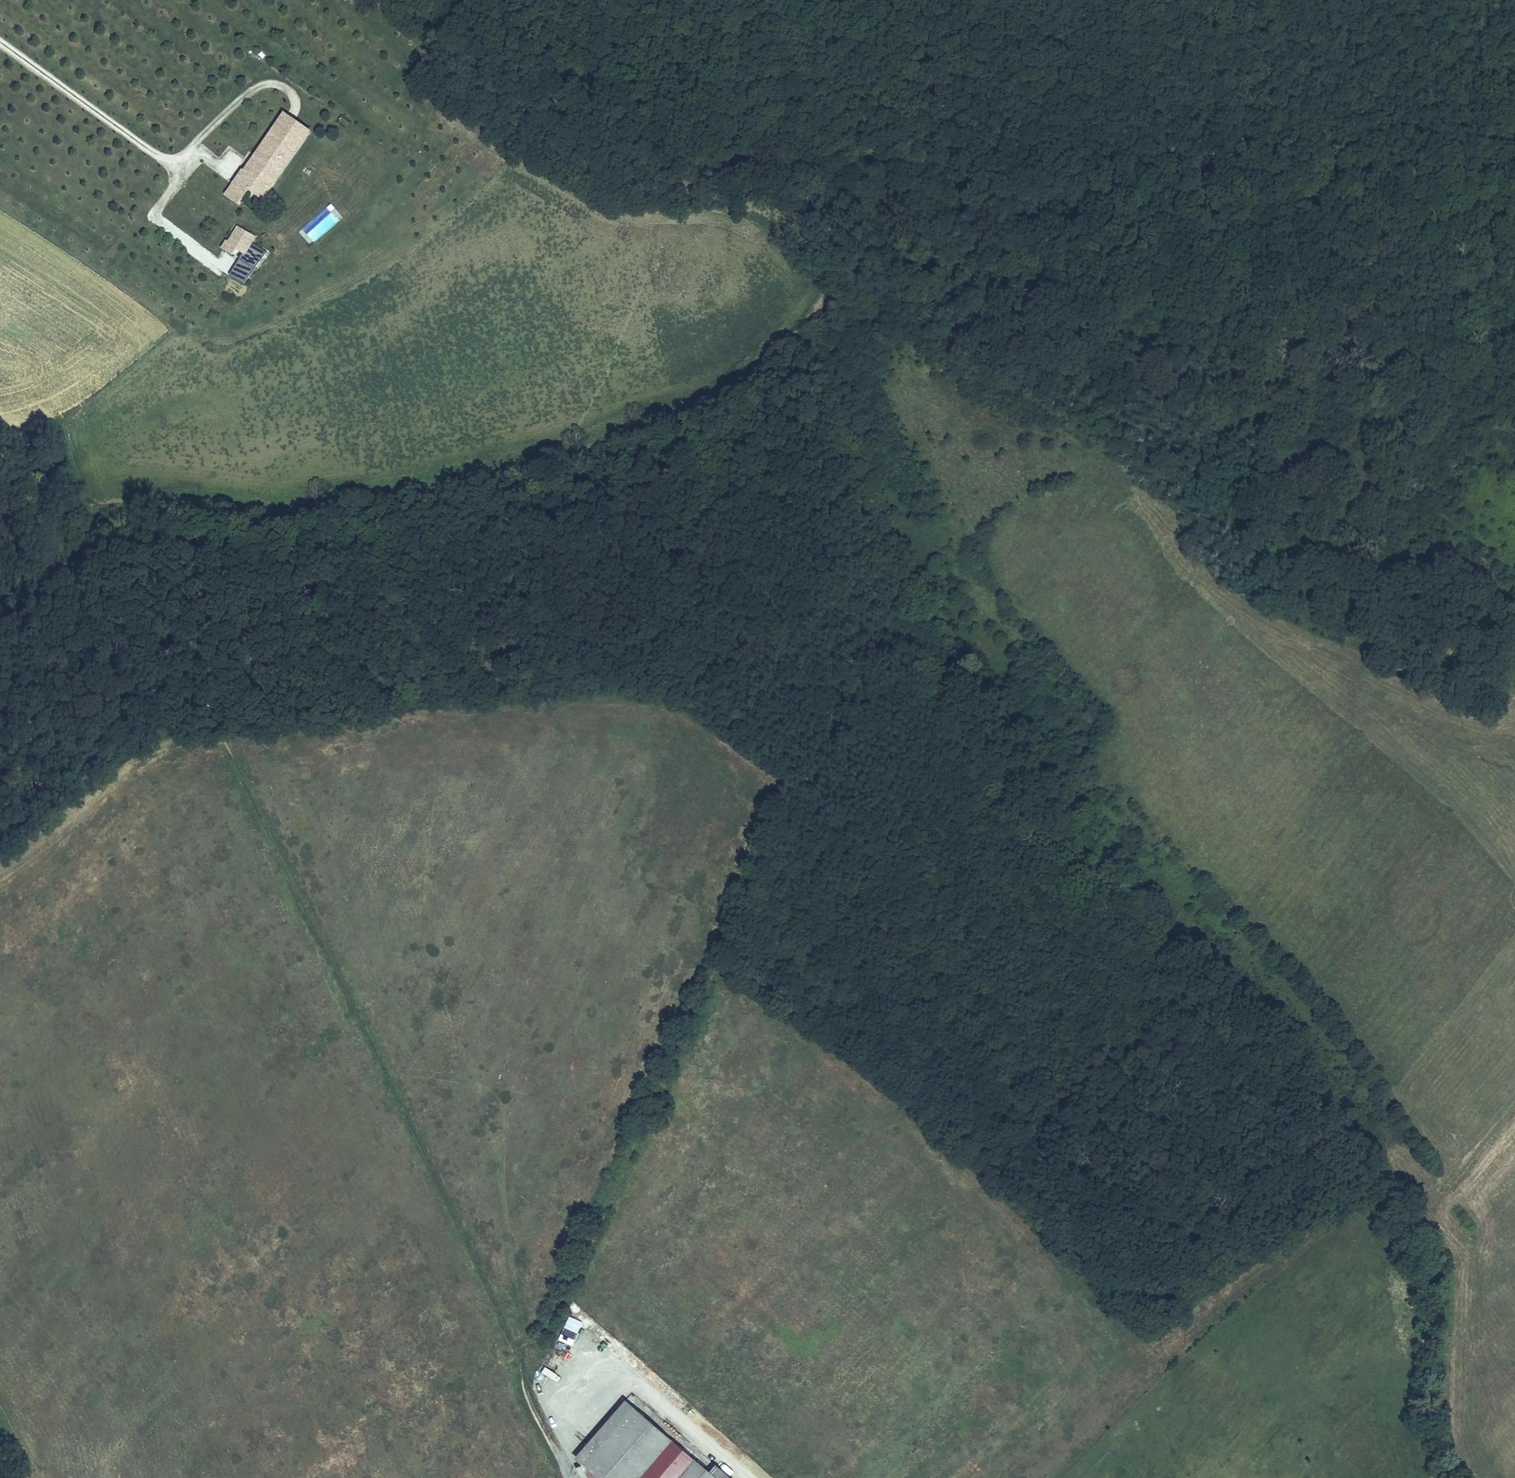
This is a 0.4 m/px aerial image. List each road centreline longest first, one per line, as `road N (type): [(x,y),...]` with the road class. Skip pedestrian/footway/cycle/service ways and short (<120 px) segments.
road 1 (track): [(219,725),(521,1360),(528,1398),(560,1461)]

